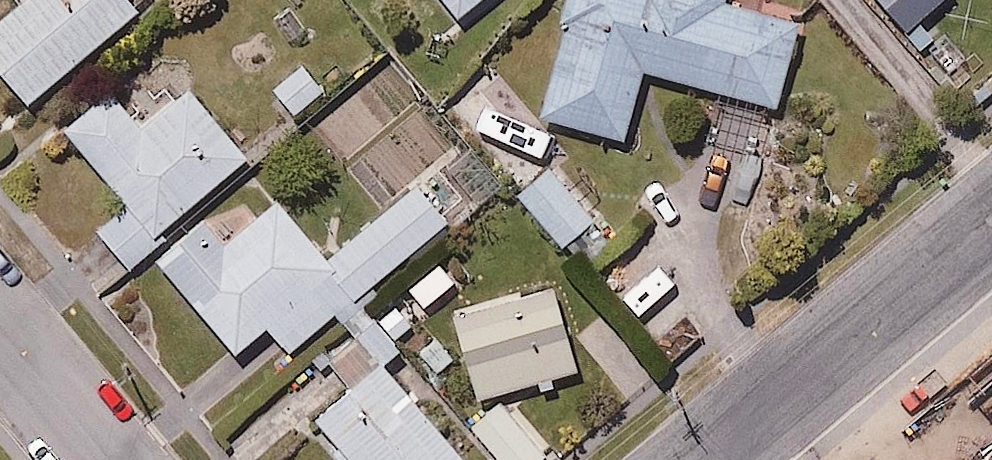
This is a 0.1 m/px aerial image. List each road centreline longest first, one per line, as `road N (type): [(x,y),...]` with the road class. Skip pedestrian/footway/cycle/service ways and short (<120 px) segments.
road 1 (residential): [(991,221),(711,459)]
road 2 (residential): [(107,459),(0,334)]

